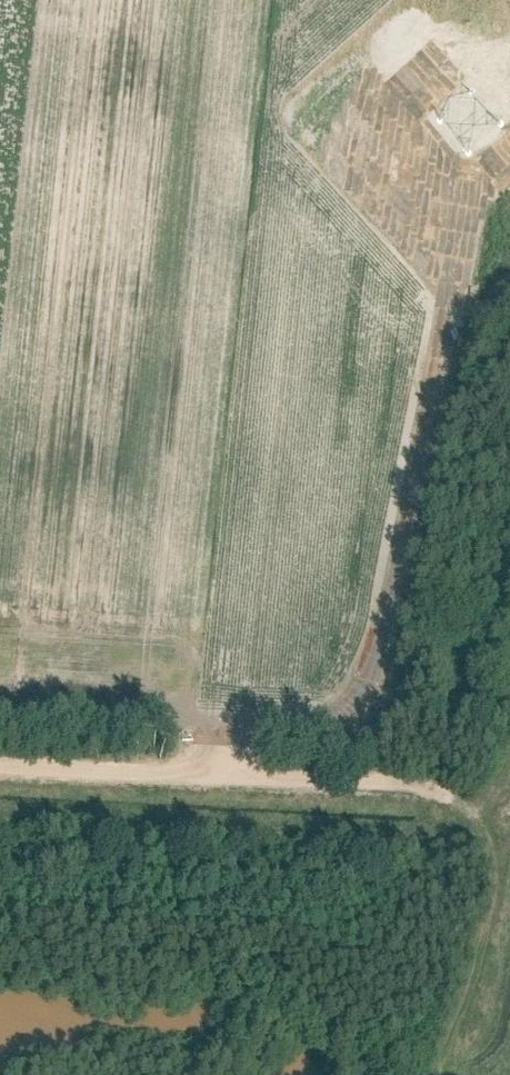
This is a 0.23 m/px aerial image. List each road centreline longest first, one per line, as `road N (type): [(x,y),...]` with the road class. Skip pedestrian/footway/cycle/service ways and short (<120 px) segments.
road 1 (track): [(433,1074),(479,952),(494,876),(491,833),(468,791),(389,767),(0,758)]

